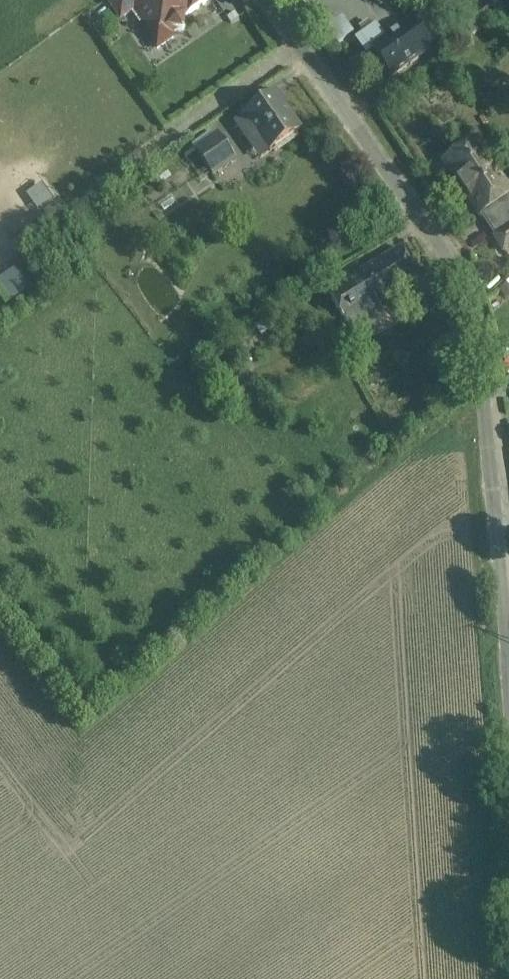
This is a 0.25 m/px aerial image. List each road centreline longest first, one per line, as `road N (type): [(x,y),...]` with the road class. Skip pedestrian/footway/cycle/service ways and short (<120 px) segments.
road 1 (unclassified): [(491,497),(478,335),(453,255),(281,0)]
road 2 (unclassified): [(501,631),(491,497)]

